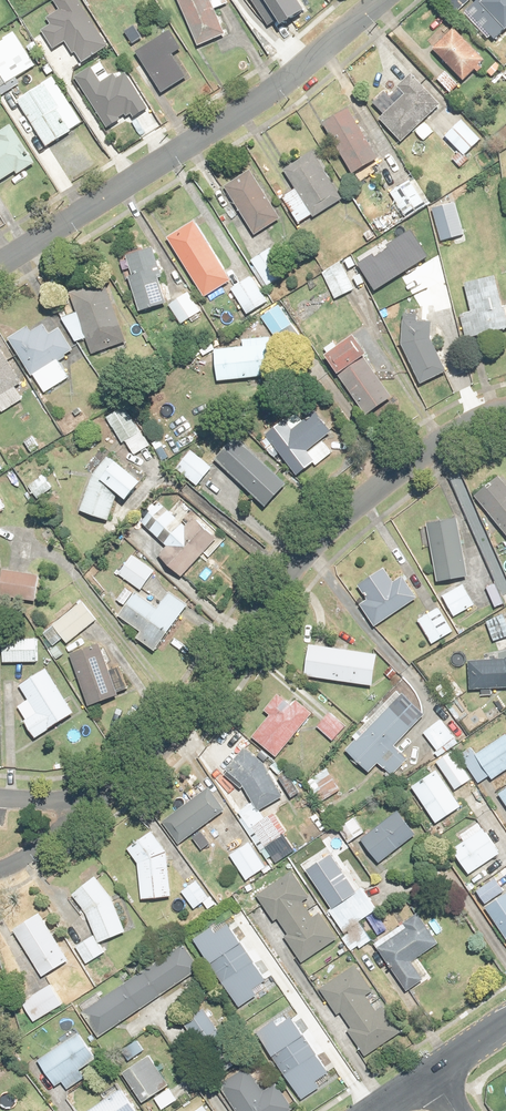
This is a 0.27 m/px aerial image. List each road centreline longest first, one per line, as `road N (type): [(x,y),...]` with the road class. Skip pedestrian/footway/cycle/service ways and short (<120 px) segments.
road 1 (residential): [(102,805),(139,777),(340,512),(410,461),(505,415)]
road 2 (residential): [(0,265),(270,91),(377,0)]
road 3 (residential): [(102,805),(0,870)]

